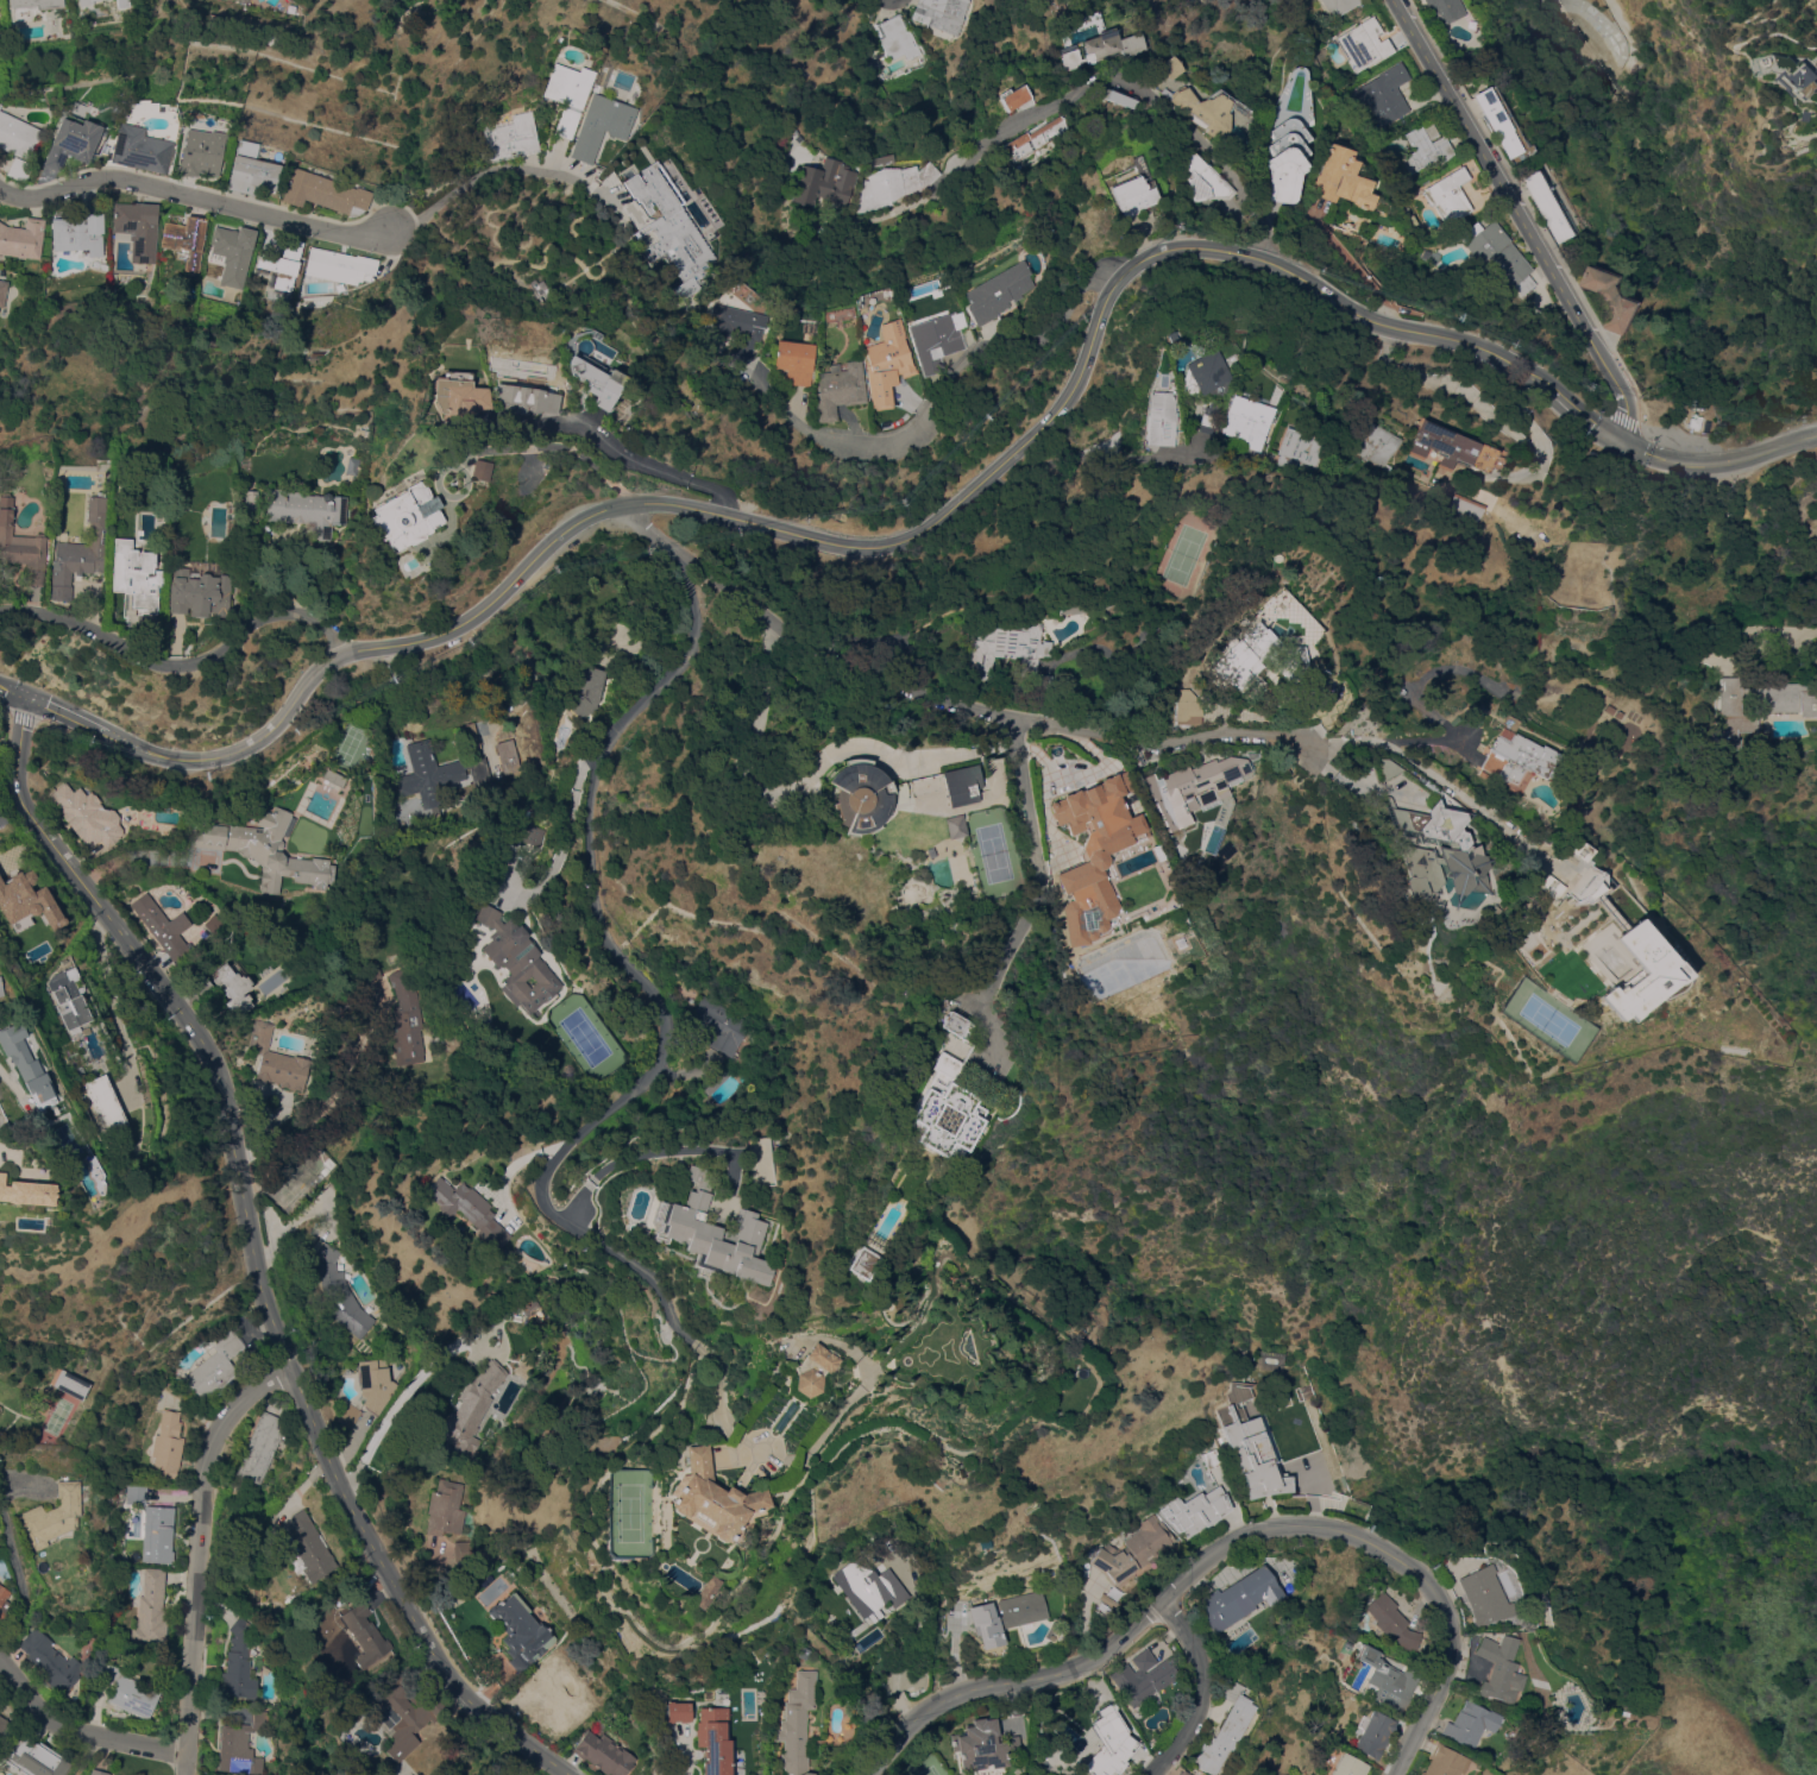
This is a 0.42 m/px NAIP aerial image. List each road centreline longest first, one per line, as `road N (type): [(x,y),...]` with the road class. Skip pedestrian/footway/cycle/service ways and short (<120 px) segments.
road 1 (secondary): [(1546,384),(1458,340),(1366,320),(1251,254),(1170,247),(1127,267),(1112,287),(1081,373),(1051,416),(914,535),(857,546),(629,502),(576,527),(476,617),(441,636),(340,655),(320,668),(265,737),(228,757),(172,760),(105,734)]
road 2 (residential): [(567,1774),(470,1699),(444,1667),(339,1484),(264,1286),(215,1065),(186,1014),(26,814),(17,791),(27,695)]
road 3 (residential): [(728,1428),(712,1351),(685,1334),(653,1277),(545,1208),(539,1189),(543,1167),(562,1146),(656,1084),(666,1063),(655,999),(596,911),(590,817),(605,739),(694,642),(686,559)]
road 4 (residential): [(1392,1774),(1444,1673),(1447,1615),(1433,1584),(1401,1560),(1332,1530),(1300,1527),(1240,1536),(1211,1554),(1100,1654),(1063,1672),(933,1705),(870,1774)]
road 5 (residential): [(1313,744),(1190,736),(1137,743),(1004,718),(828,656),(686,559),(629,502)]
road 6 (residential): [(1621,441),(1624,397),(1395,0)]
road 7 (residential): [(1127,267),(1093,271),(958,383),(926,422),(868,449),(810,439),(741,386)]
road 8 (residential): [(185,1774),(208,1458),(238,1406),(290,1370)]
road 9 (residential): [(390,229),(350,235),(100,177),(38,201),(0,191)]
road 10 (residential): [(340,655),(325,625),(301,613),(252,621),(224,650),(187,663),(157,662),(103,636),(0,610)]
road 11 (residential): [(1251,254),(1263,231),(1236,177),(1163,107),(1113,76),(1080,83),(993,139)]
road 12 (residential): [(186,1757),(64,1727),(0,1665)]
road 13 (residential): [(565,1221),(604,1167),(631,1157),(709,1148),(740,1154)]
road 14 (residential): [(1163,1604),(1199,1660),(1205,1688),(1200,1711),(1149,1774)]
road 15 (secondary): [(1811,435),(1710,465),(1673,462),(1621,441)]
road 16 (residential): [(1035,885),(1004,718)]

